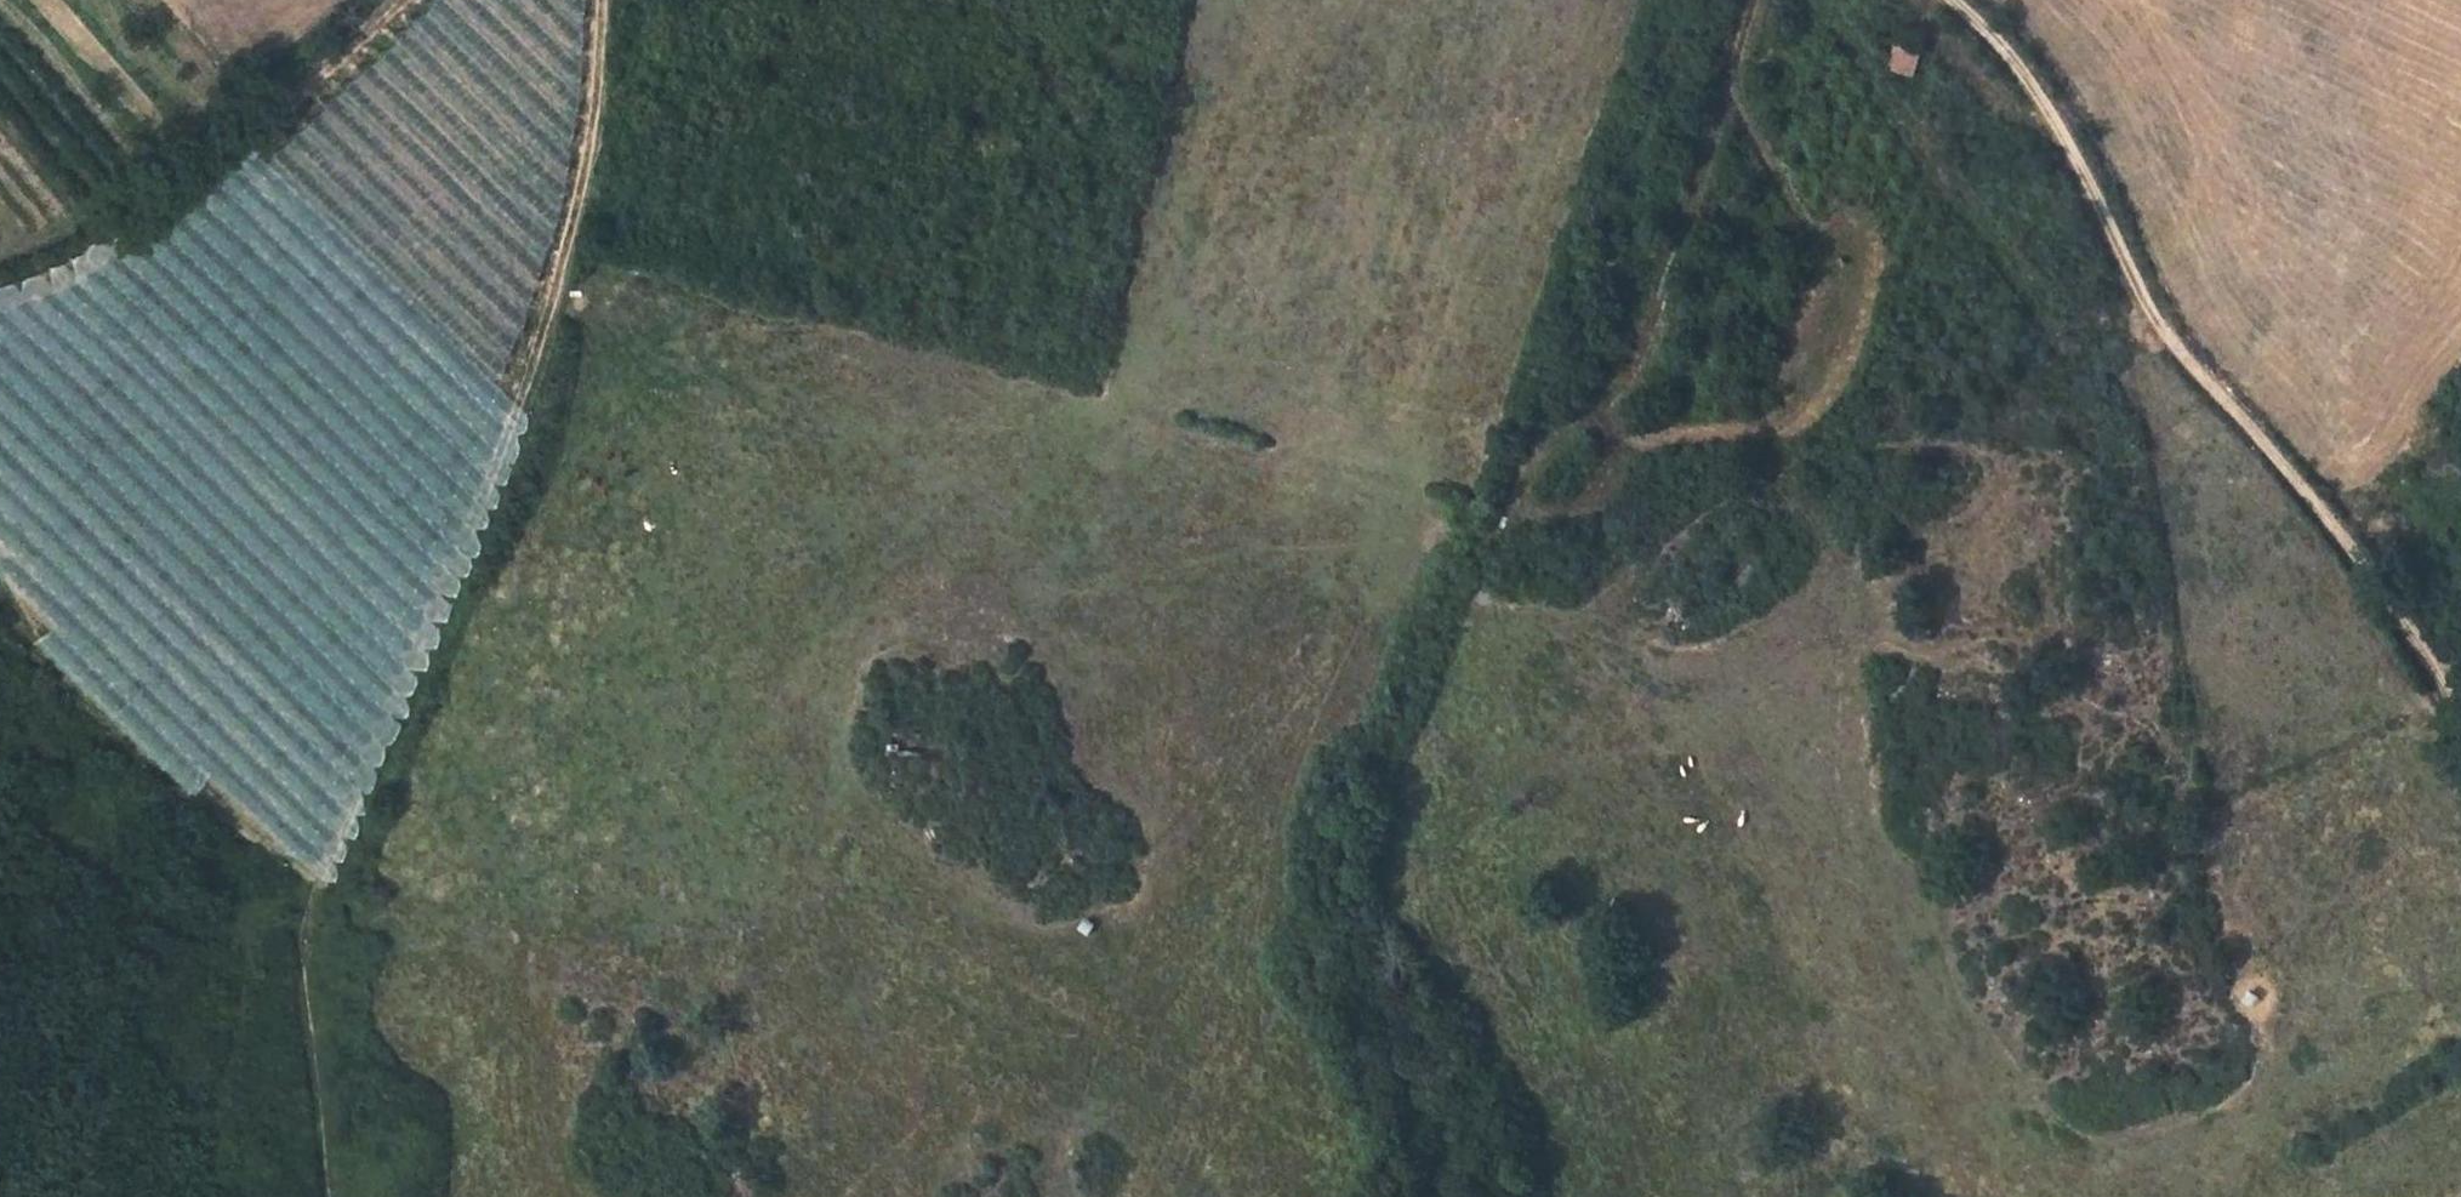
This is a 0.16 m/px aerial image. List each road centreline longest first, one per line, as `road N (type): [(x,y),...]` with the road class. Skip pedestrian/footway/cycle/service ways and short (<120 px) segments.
road 1 (track): [(603,0),(591,171),(524,407),(306,912),(292,984),(329,1196)]
road 2 (track): [(1952,0),(2005,49),(2070,147),(2162,325),(2411,627),(2460,714)]

